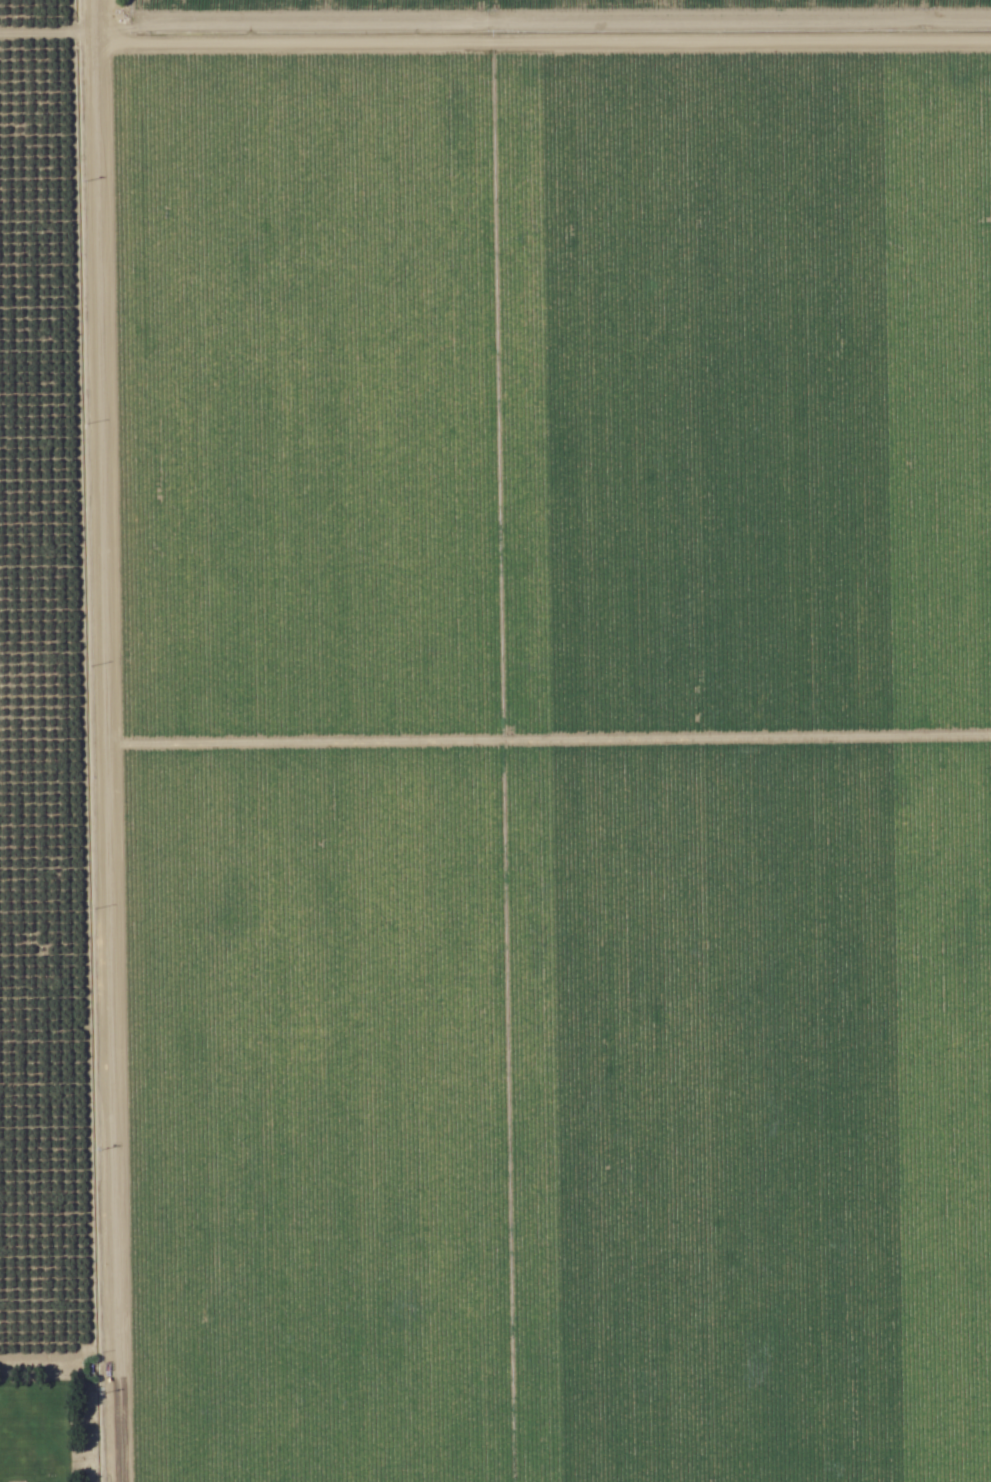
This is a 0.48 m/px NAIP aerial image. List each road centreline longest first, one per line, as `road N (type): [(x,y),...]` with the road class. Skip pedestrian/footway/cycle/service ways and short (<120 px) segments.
road 1 (residential): [(89,1481),(87,542),(65,0)]

